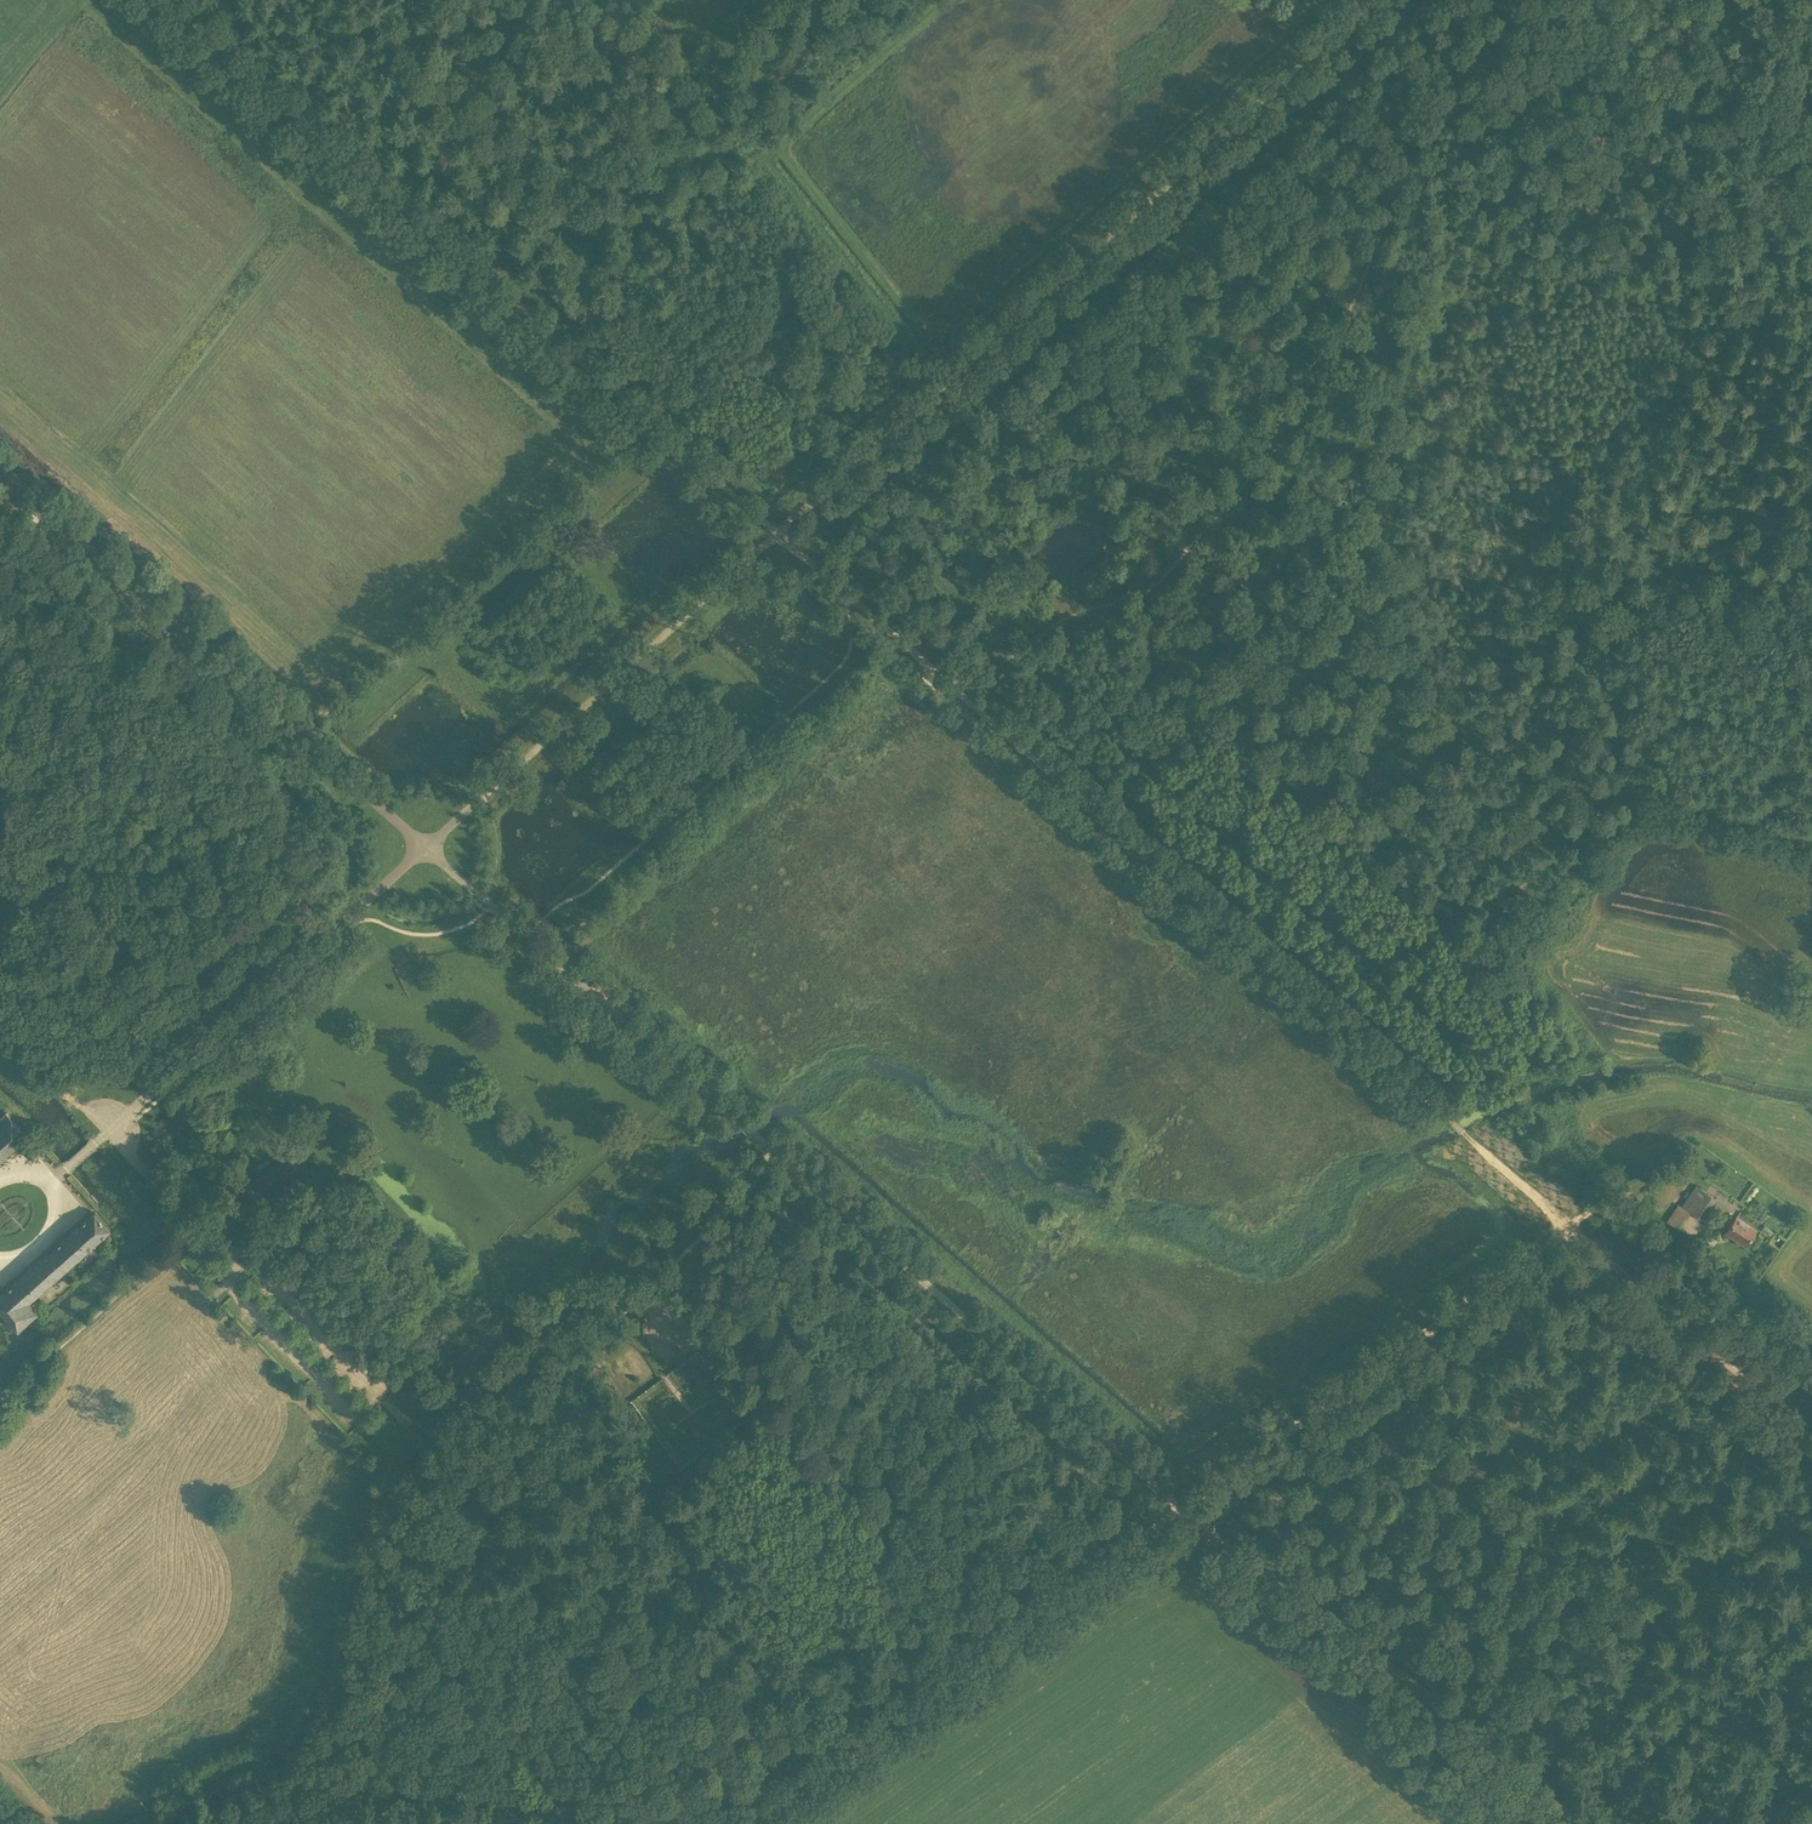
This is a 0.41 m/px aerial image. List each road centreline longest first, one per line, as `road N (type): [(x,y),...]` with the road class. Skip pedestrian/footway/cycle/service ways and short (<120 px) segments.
road 1 (track): [(841,589),(1577,1224)]
road 2 (track): [(171,0),(777,534)]
road 3 (track): [(777,534),(1374,0)]
road 4 (track): [(71,1823),(117,1797),(155,1744),(253,1710),(278,1680),(342,1451),(207,1304),(226,1283)]
road 5 (unclassified): [(426,848),(0,473)]
road 6 (track): [(1183,1507),(770,1147)]
road 7 (track): [(743,1823),(1183,1507)]
road 8 (track): [(472,887),(426,848),(777,534)]
road 9 (track): [(1183,1507),(1577,1224)]
road 10 (track): [(1546,1823),(1183,1507)]
road 11 (track): [(300,735),(647,414)]
road 12 (unclassified): [(426,848),(110,1130)]
road 13 (track): [(770,1147),(526,936)]
road 14 (track): [(1577,1224),(1811,1431)]
road 15 (track): [(770,1147),(765,1173),(621,1317)]
road 16 (track): [(1577,1224),(1642,1184),(1677,1172),(1694,1182)]

